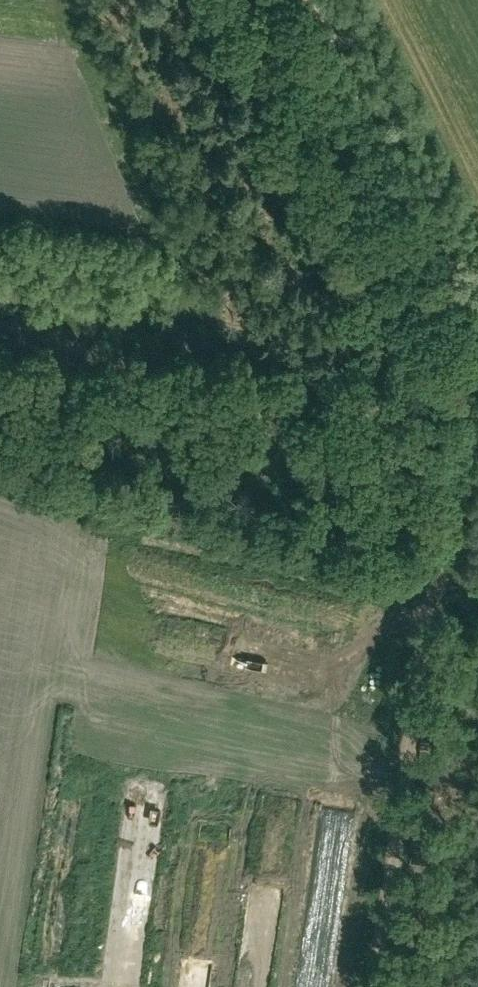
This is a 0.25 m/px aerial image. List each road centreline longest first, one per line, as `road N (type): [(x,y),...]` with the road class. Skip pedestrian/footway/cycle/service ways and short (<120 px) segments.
road 1 (track): [(370,986),(431,587),(477,364)]
road 2 (track): [(477,601),(0,469)]
road 3 (track): [(477,326),(315,0)]

